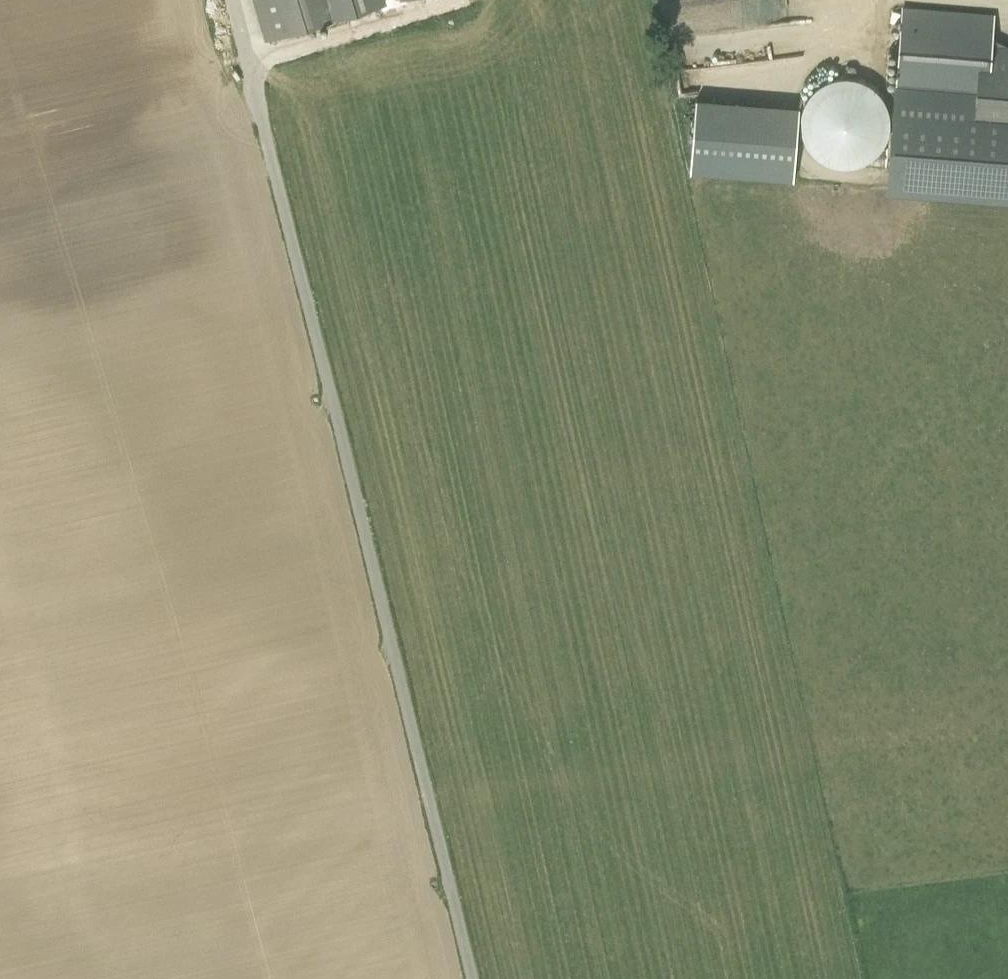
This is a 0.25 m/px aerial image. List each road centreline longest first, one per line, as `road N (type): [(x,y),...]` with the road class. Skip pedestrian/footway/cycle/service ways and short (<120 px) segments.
road 1 (unclassified): [(467,978),(245,154),(212,0)]

